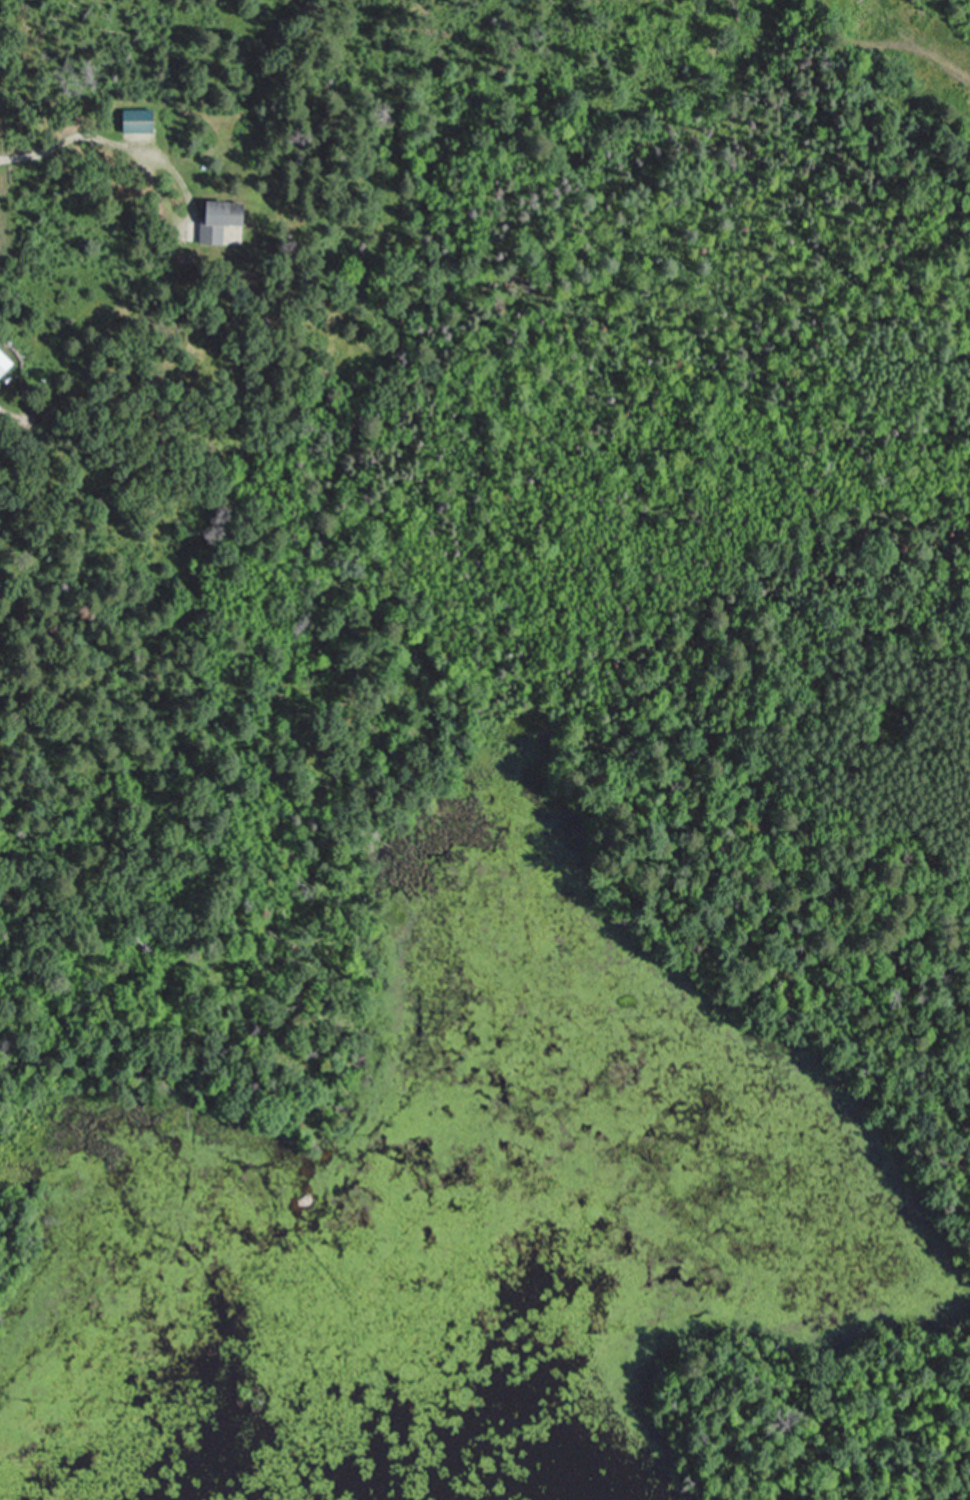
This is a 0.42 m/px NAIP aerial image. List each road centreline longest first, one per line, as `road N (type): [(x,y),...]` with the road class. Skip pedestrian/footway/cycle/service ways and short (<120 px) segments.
road 1 (track): [(969,86),(857,0)]

